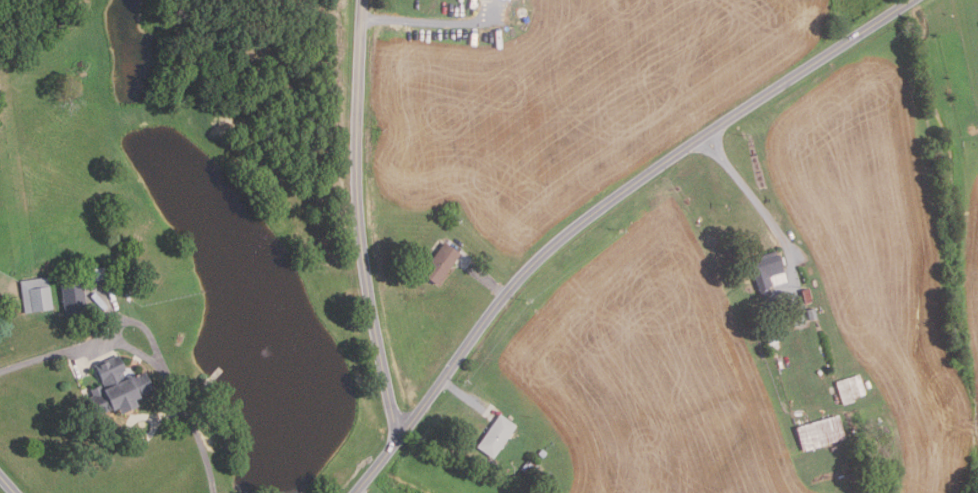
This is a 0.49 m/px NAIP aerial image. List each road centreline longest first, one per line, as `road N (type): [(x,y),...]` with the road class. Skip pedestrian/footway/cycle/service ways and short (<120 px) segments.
road 1 (residential): [(355,492),(542,255),(910,0)]
road 2 (residential): [(397,441),(358,233),(360,0)]

